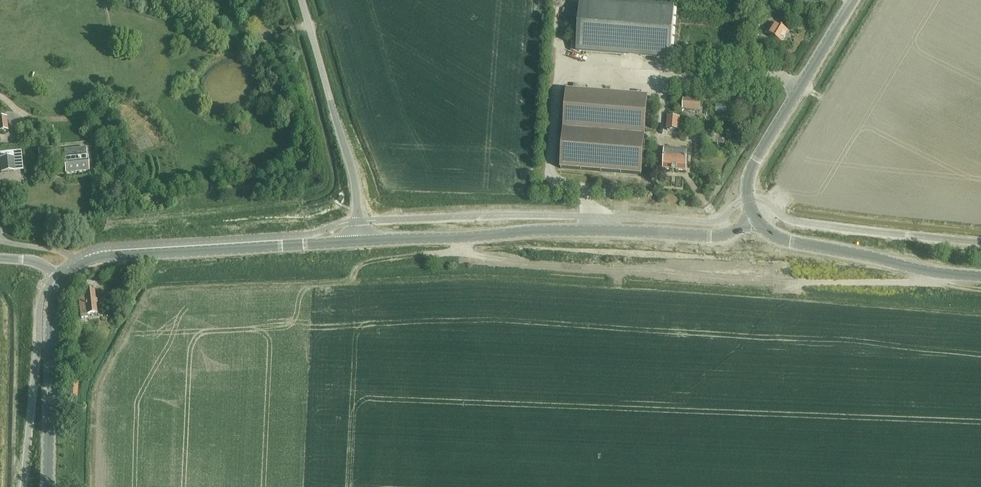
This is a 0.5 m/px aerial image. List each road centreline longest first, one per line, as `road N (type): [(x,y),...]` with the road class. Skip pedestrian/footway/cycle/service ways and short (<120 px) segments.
road 1 (tertiary): [(359,241),(539,229),(720,236),(755,222)]
road 2 (tertiary): [(67,275),(112,257),(359,241)]
road 3 (tertiary): [(755,222),(748,183),(754,163),(854,0)]
road 4 (unclassified): [(359,241),(353,172),(303,0)]
road 5 (tertiary): [(980,276),(786,241),(755,222)]
road 6 (tertiary): [(47,486),(53,304),(67,275)]

